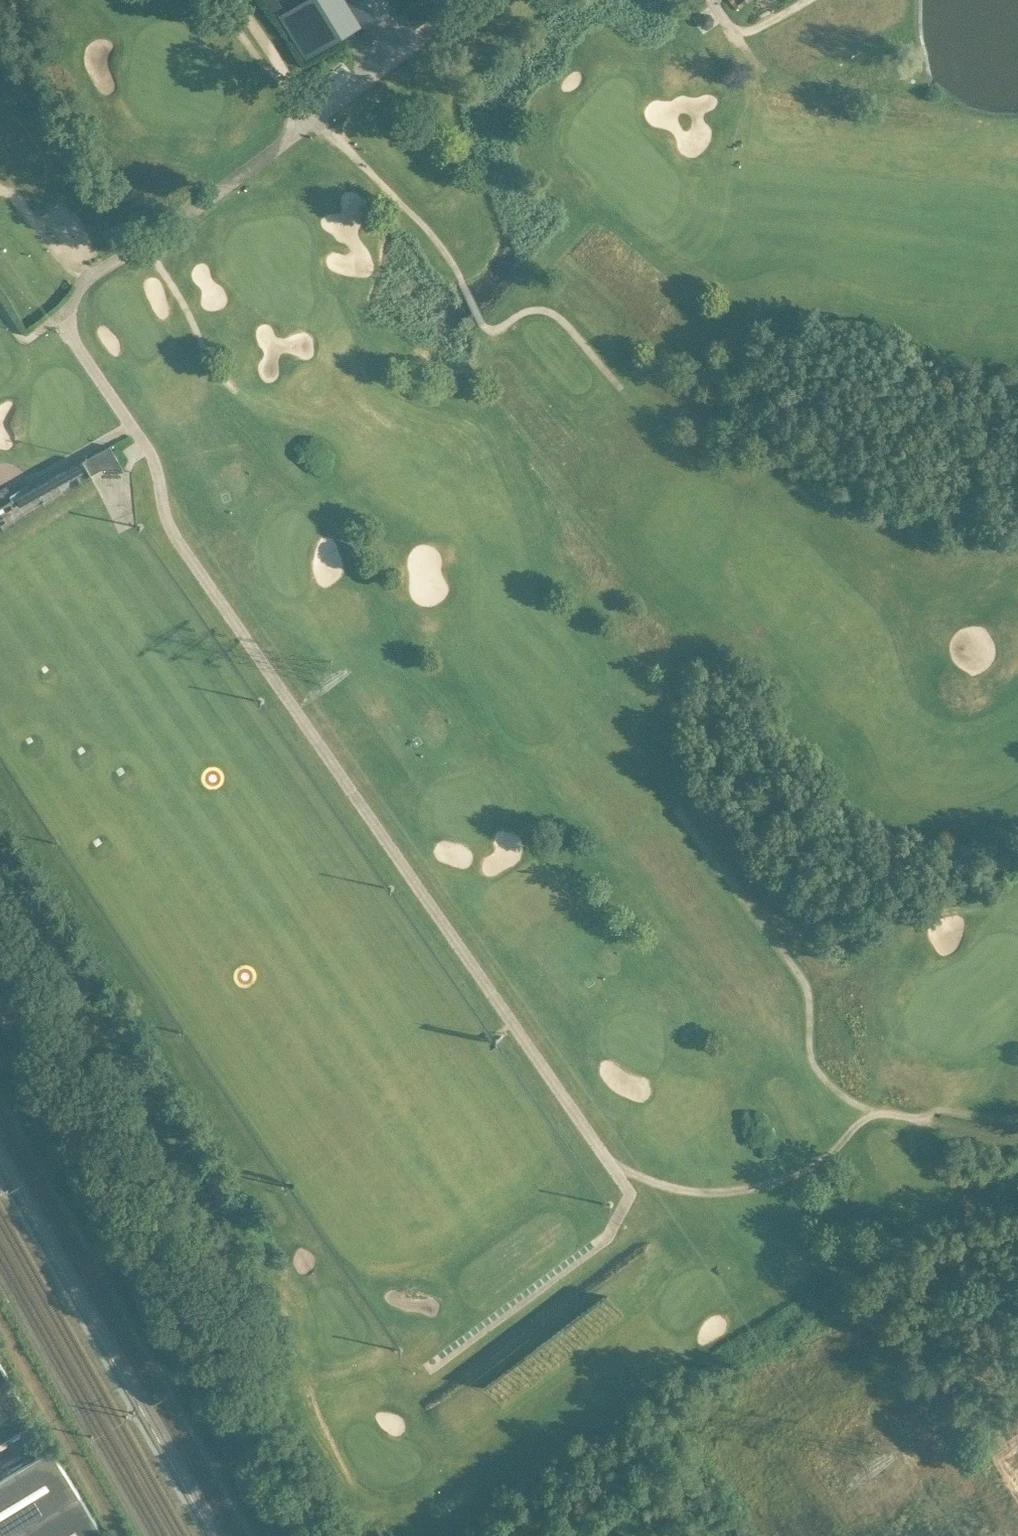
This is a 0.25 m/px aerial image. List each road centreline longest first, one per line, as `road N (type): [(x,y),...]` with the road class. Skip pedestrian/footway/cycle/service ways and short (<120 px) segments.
road 1 (track): [(287,1535),(0,1029)]
road 2 (track): [(605,1153),(637,1175),(707,1193),(805,1172),(873,1114),(1017,1137)]
road 3 (track): [(734,30),(761,71),(806,90),(1017,130)]
road 4 (track): [(122,1535),(0,1323)]
road 5 (track): [(0,149),(11,193),(69,266),(88,276)]
road 6 (track): [(315,120),(239,0)]

